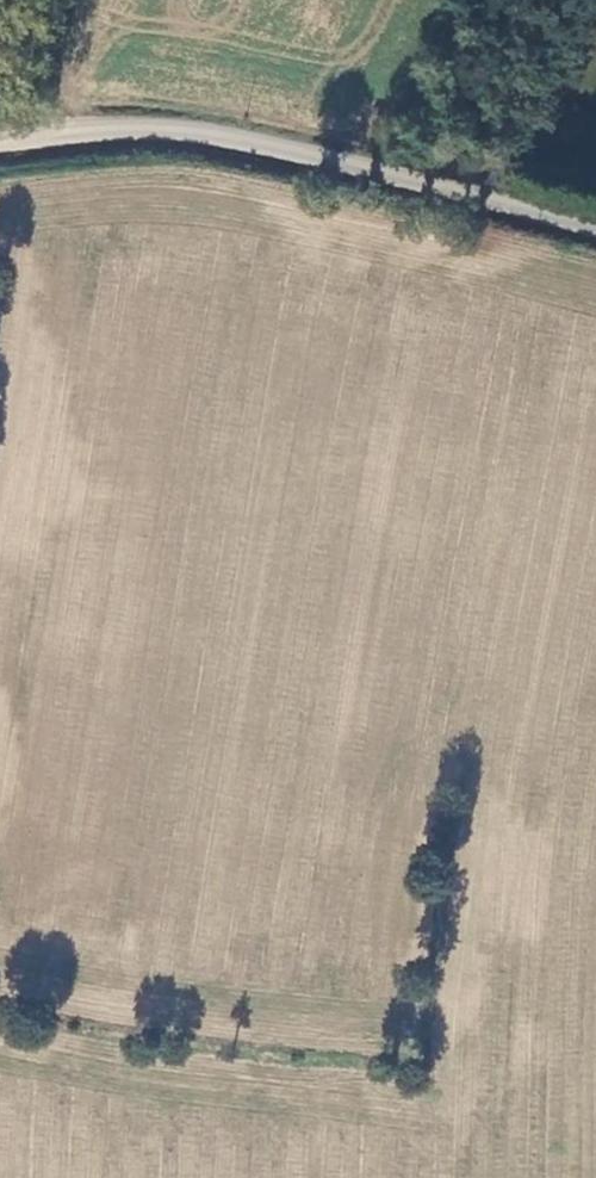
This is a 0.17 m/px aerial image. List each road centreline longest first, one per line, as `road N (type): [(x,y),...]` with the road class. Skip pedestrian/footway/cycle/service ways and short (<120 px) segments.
road 1 (unclassified): [(0,146),(144,130),(244,142),(595,233)]

